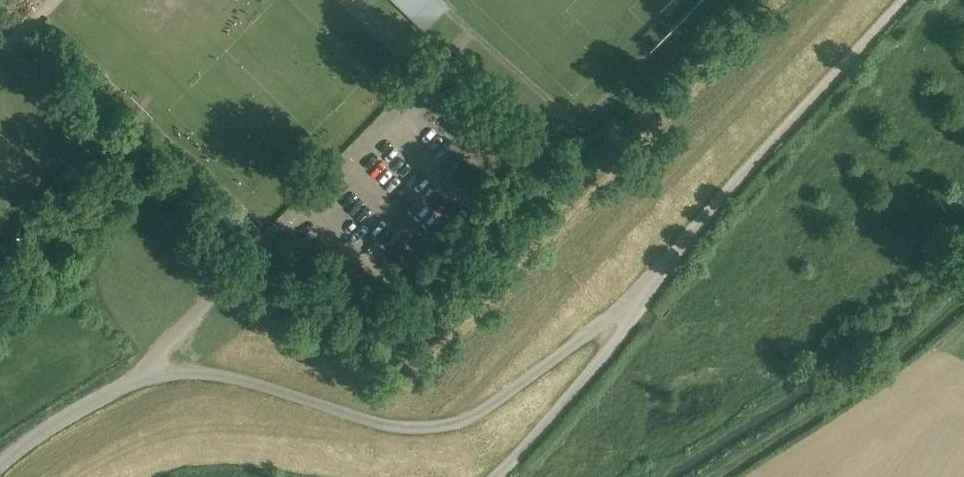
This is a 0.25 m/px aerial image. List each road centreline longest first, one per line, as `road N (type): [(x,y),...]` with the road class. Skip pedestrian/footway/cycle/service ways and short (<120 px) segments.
road 1 (track): [(69,476),(165,430),(270,430),(381,458),(415,447),(836,0)]
road 2 (unclassified): [(0,466),(74,408),(156,372),(229,376),(403,425),(465,419),(645,294)]
road 3 (unclassified): [(645,294),(661,265),(904,0)]
road 4 (unclassified): [(494,476),(577,388),(645,294)]

